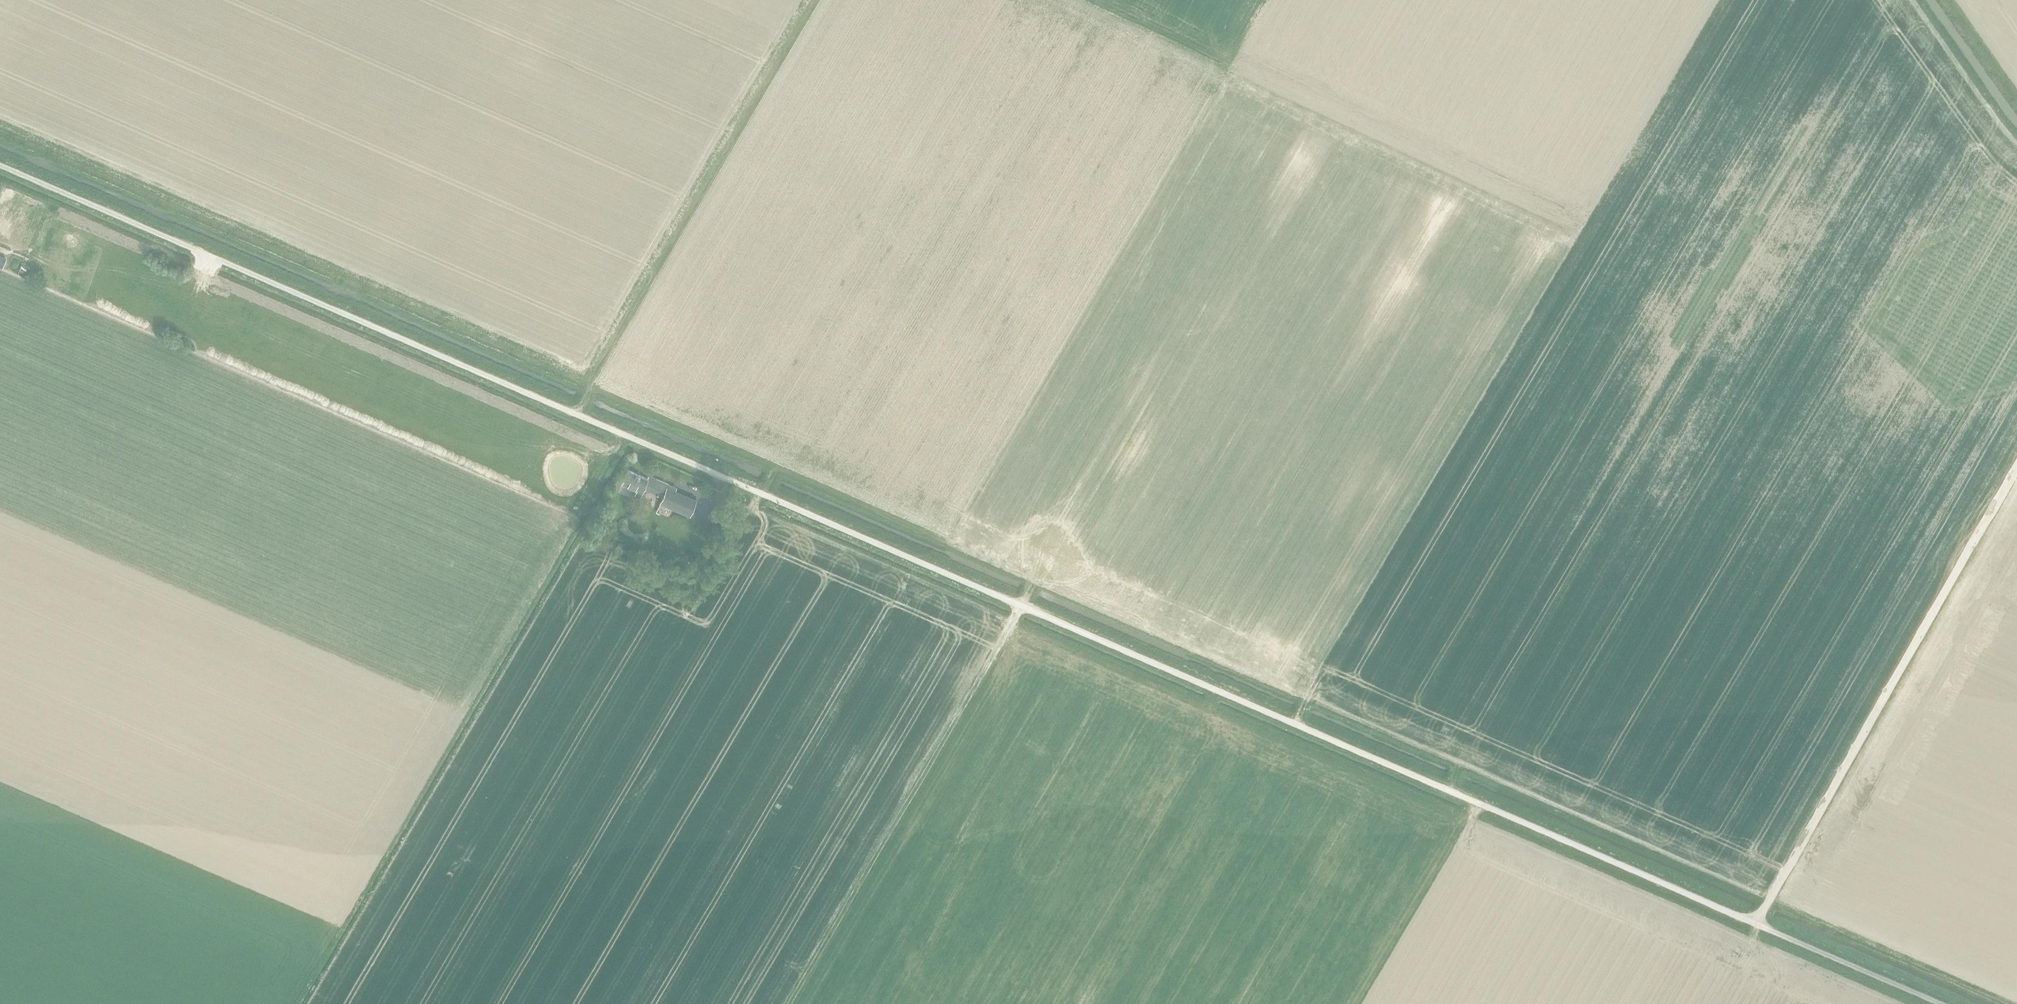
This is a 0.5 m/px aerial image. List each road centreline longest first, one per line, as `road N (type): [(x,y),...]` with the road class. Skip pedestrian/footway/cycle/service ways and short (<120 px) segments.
road 1 (unclassified): [(1938,1003),(0,163)]
road 2 (track): [(1756,925),(2016,467)]
road 3 (track): [(1020,606),(789,1003)]

